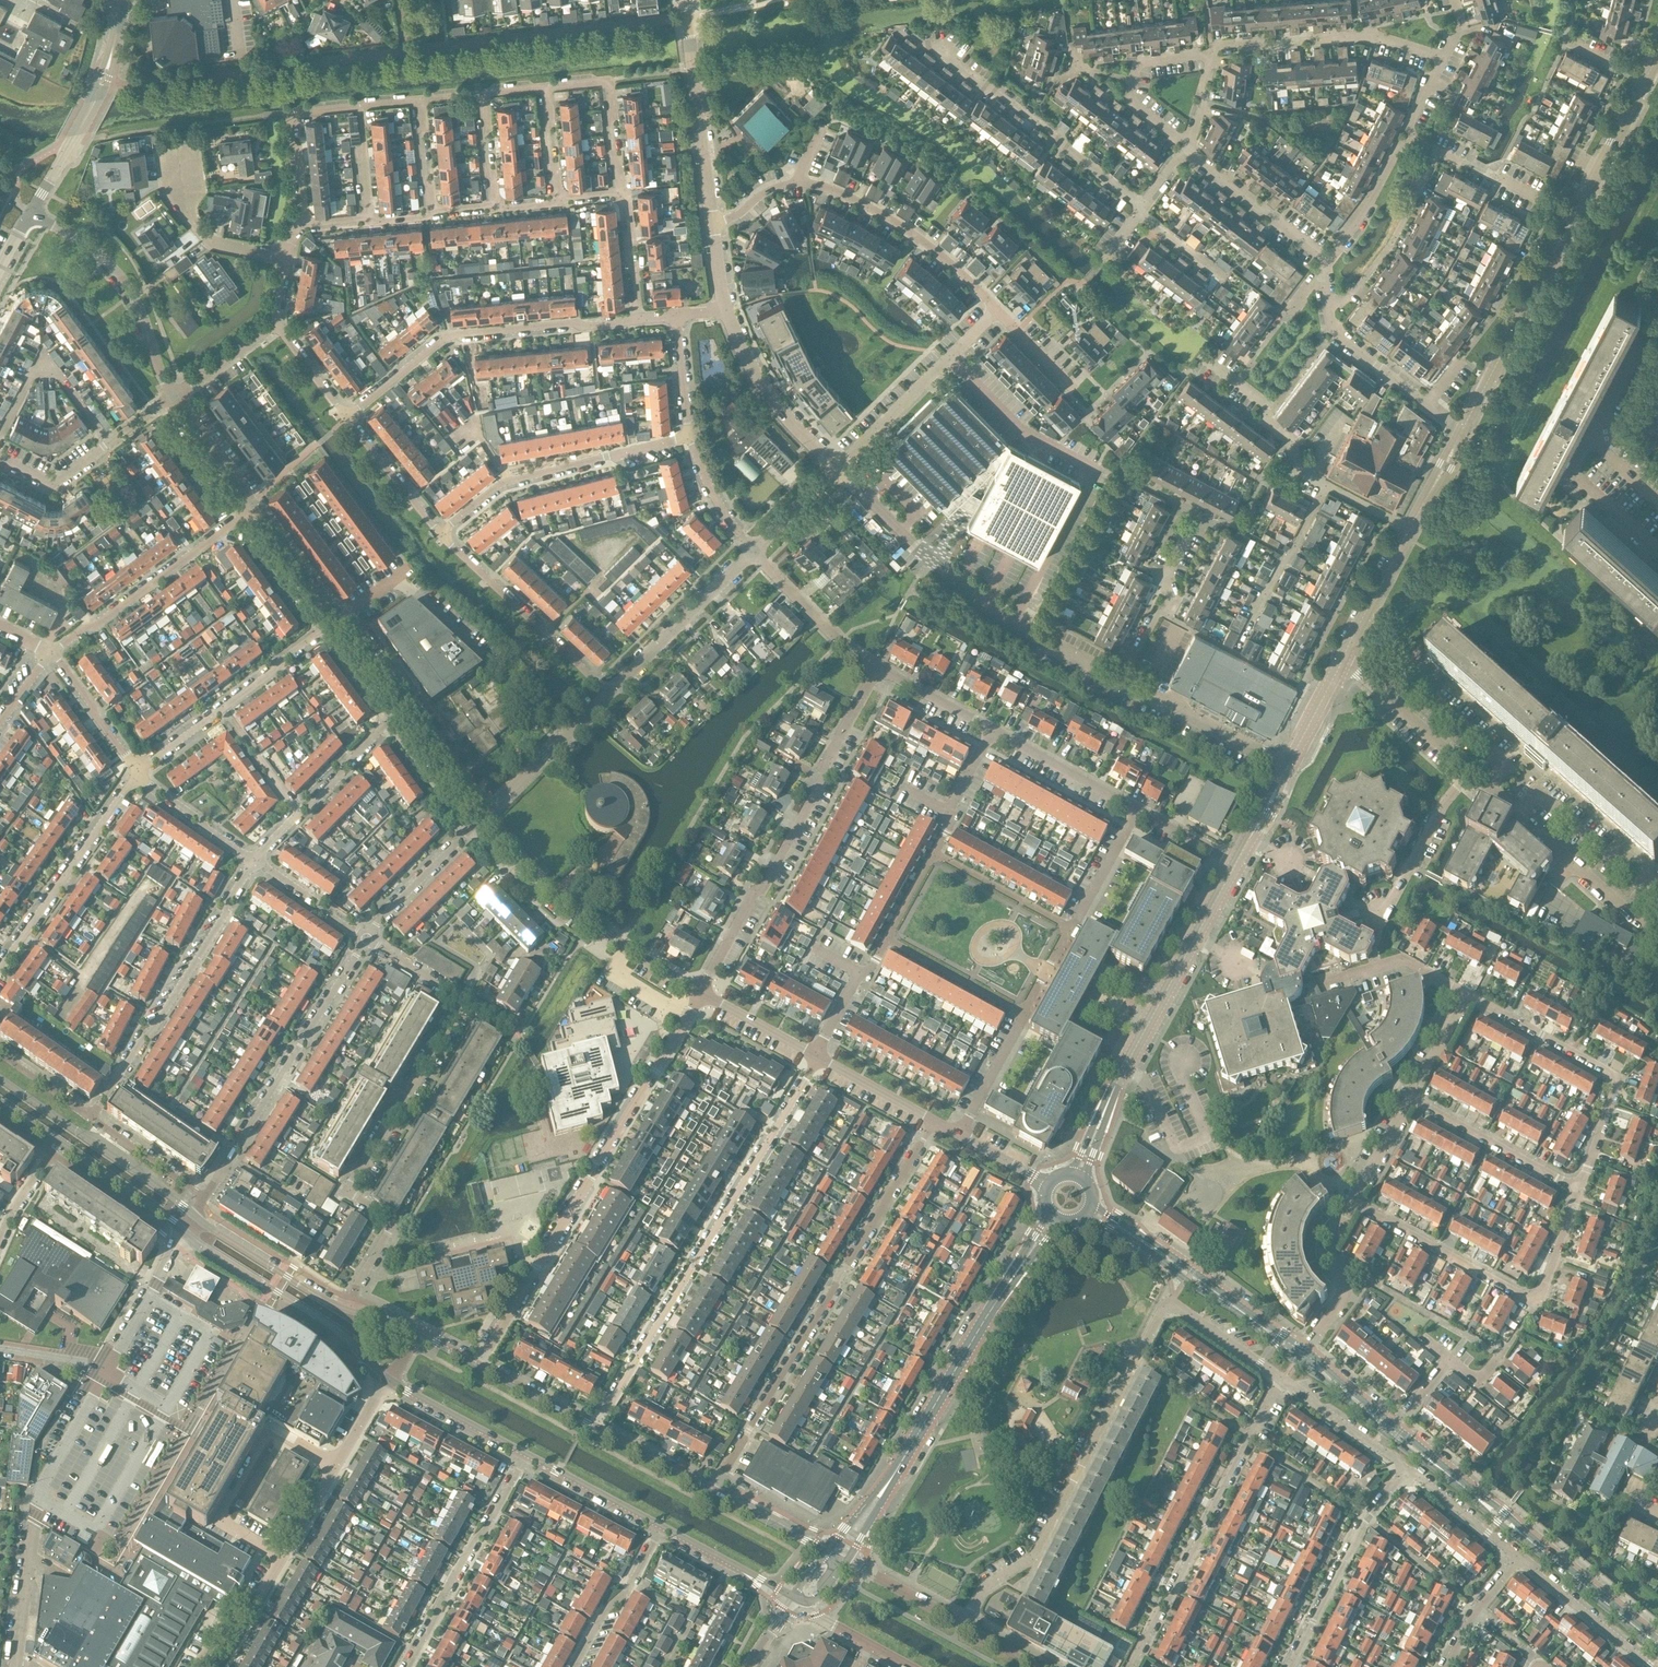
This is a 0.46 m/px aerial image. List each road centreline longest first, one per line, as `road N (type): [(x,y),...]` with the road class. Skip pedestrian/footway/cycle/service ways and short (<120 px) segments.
road 1 (residential): [(1281,1378),(1173,1304),(1159,1312),(1035,1554),(983,1587),(962,1624)]
road 2 (residential): [(345,1312),(393,1225),(346,1191),(464,999),(367,938)]
road 3 (residential): [(815,1054),(596,1429)]
road 4 (residential): [(698,991),(481,1366)]
road 5 (residential): [(712,1492),(935,1121)]
road 6 (residential): [(698,991),(874,664)]
road 7 (unclassified): [(948,359),(1015,428),(1093,469),(1016,624)]
road 8 (tertiary): [(1077,1175),(1120,1077),(1237,866)]
road 9 (tertiary): [(1657,1646),(1390,1430)]
road 10 (residential): [(996,309),(928,244),(828,186),(782,187),(713,221)]
road 11 (residential): [(1352,1201),(1534,1301),(1579,1189)]
road 12 (residential): [(1131,1666),(1281,1378)]
road 13 (residential): [(640,319),(446,337),(345,416)]
road 14 (residential): [(15,1666),(34,1504),(108,1371)]
road 15 (residential): [(201,1202),(367,938)]
road 16 (residential): [(253,859),(90,1118)]
road 17 (tertiary): [(895,1473),(1053,1217)]
road 18 (residential): [(1579,1189),(1622,1078),(1463,995)]
road 19 (residential): [(1139,209),(910,32)]
road 20 (residential): [(1411,529),(1306,477),(1263,402),(1203,357)]
road 21 (residential): [(698,991),(556,898),(485,822)]
road 22 (residential): [(441,533),(498,484),(689,438)]
road 23 (residential): [(1657,551),(1573,472),(1641,346)]
road 24 (residential): [(50,657),(258,508)]
road 25 (residential): [(335,1466),(270,1430),(216,1521),(281,1558)]
road 26 (tertiary): [(1298,1355),(1090,1211)]
road 27 (residential): [(1657,936),(1470,772)]
road 28 (residential): [(173,397),(127,286),(85,244),(30,214)]
road 29 (tertiary): [(1462,430),(1575,217)]
road 30 (residential): [(1446,56),(1369,34),(1230,43),(1212,52)]
road 31 (residential): [(407,1666),(525,1458)]
road 32 (tertiary): [(1016,624),(927,559),(836,469)]
road 33 (tertiary): [(192,1216),(0,1079)]
road 34 (tertiary): [(30,214),(104,80),(119,0)]
road 35 (residential): [(137,776),(0,966)]
road 36 (residential): [(1408,1469),(1368,1517),(1289,1666)]
road 37 (residential): [(610,690),(441,533)]
road 38 (tertiary): [(184,1230),(350,1343),(360,1358)]
road 39 (residential): [(610,690),(754,552)]
road 40 (tertiary): [(836,469),(775,406),(737,350),(724,310)]
road 41 (residential): [(1409,1097),(1579,1189)]
road 42 (residential): [(1462,430),(1334,331),(1328,302)]
road 43 (residential): [(1328,302),(1346,299),(1391,244),(1437,154)]
road 44 (residential): [(1212,52),(1138,62),(1130,100),(1187,148)]
road 45 (tertiary): [(1287,765),(1120,679)]
road 46 (residential): [(0,434),(33,370),(53,369),(109,442)]
road 47 (residential): [(485,822),(610,690)]
road 48 (residential): [(286,256),(213,243),(186,211),(177,147)]
road 49 (tertiary): [(345,1312),(192,1216)]
road 50 (residential): [(1187,148),(1327,260)]
road 51 (tertiary): [(1575,217),(1657,58)]
road 52 (residential): [(495,206),(482,94),(547,87)]
road 53 (residential): [(304,222),(292,113),(360,107)]
road 54 (residential): [(1298,1355),(1343,1297),(1329,1242),(1352,1201)]
road 55 (residential): [(1520,1557),(1653,1666)]
road 56 (residential): [(1377,915),(1442,802),(1470,772)]
road 57 (residential): [(1470,772),(1344,659)]
road 58 (residential): [(367,938),(485,822)]
road 59 (residential): [(1120,679),(1172,593),(1167,573),(1188,534)]
road 60 (residential): [(874,664),(754,552)]
road 61 (residential): [(572,1666),(660,1528)]
road 62 (residential): [(108,1371),(184,1230)]
road 63 (residential): [(1024,1016),(883,941)]
road 64 (residential): [(1071,927),(931,853)]
road 65 (tertiary): [(389,1379),(525,1458)]
road 66 (residential): [(836,469),(948,359)]
road 67 (residential): [(1463,995),(1403,961),(1319,986)]
road 68 (residential): [(1281,1378),(1408,1469)]
road 69 (residential): [(1132,807),(996,731)]
road 70 (tertiary): [(525,1458),(660,1528)]
road 71 (residential): [(441,533),(345,416)]
road 72 (tertiary): [(713,221),(693,72)]
road 73 (tertiary): [(62,1143),(184,1230)]
road 74 (tertiary): [(660,1528),(792,1598)]
road 75 (residential): [(1327,260),(1404,134)]
road 76 (residential): [(50,657),(137,776)]
road 77 (residential): [(300,814),(403,709)]
road 78 (tertiary): [(1344,659),(1411,529)]
road 79 (residential): [(335,615),(223,704)]
road 80 (residential): [(196,1666),(215,1634),(250,1617),(281,1558)]
road 81 (residential): [(137,776),(253,859)]
road 82 (residential): [(1408,1469),(1520,1557)]
road 83 (residential): [(258,508),(173,397)]
road 84 (residential): [(485,822),(403,709)]
road 85 (residential): [(201,1202),(90,1118)]
road 86 (residential): [(996,731),(874,664)]
road 87 (residential): [(367,938),(253,859)]
road 88 (residential): [(931,853),(996,731)]
road 89 (residential): [(935,1121),(815,1054)]
road 90 (residential): [(1132,807),(1071,927)]
road 91 (residential): [(300,814),(223,704)]
road 92 (residential): [(1024,1016),(960,1134)]
road 93 (residential): [(754,552),(705,490),(689,438)]
road 94 (residential): [(815,1054),(698,991)]
road 95 (residential): [(1446,1666),(1475,1611),(1520,1557)]
road 96 (tertiary): [(712,1492),(596,1429)]
road 97 (residential): [(815,1054),(883,941)]
road 98 (residential): [(335,615),(258,508)]
road 99 (tertiary): [(596,1429),(481,1366)]
road 100 (residential): [(640,319),(622,191)]
road 101 (residential): [(109,442),(53,483),(0,456)]
road 102 (tertiary): [(826,1552),(712,1492)]
road 103 (residential): [(249,1299),(360,1358)]
road 104 (residential): [(173,397),(275,324)]
road 105 (residential): [(689,438),(676,315)]
road 106 (residential): [(1237,866),(1132,807)]
road 107 (tertiary): [(1287,765),(1344,659)]

